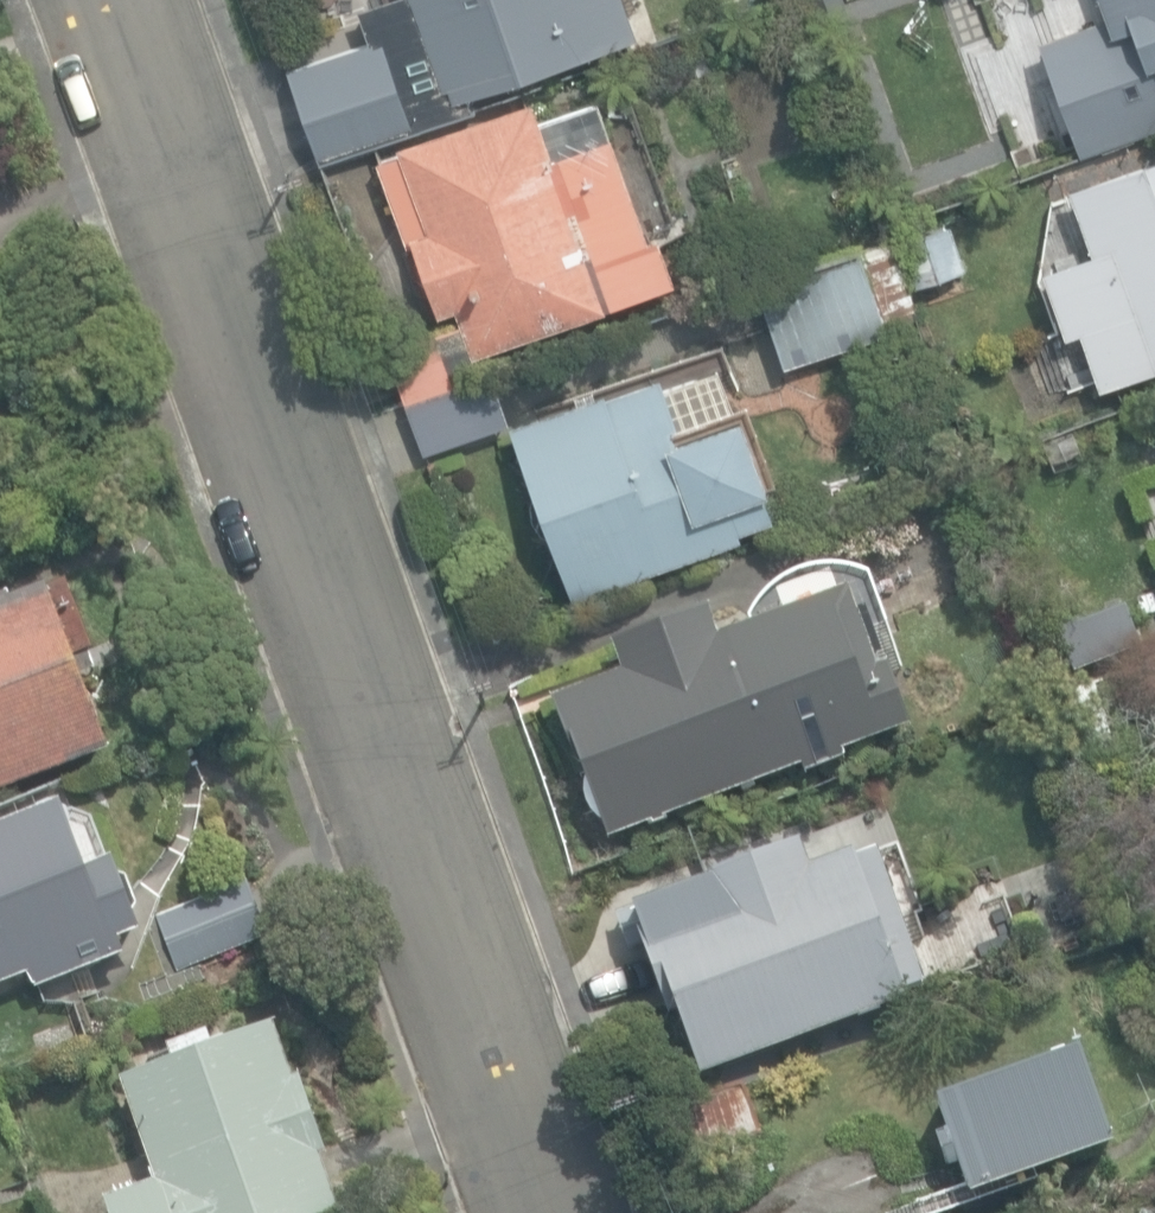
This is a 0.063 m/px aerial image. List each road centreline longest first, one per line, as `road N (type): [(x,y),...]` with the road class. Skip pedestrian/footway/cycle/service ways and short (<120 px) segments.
road 1 (residential): [(104,0),(536,1212)]

